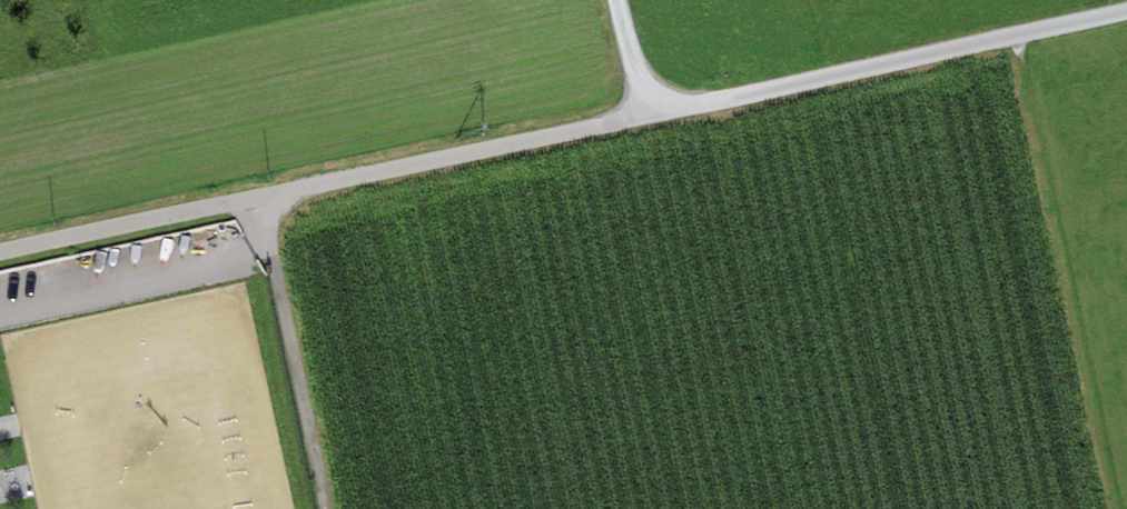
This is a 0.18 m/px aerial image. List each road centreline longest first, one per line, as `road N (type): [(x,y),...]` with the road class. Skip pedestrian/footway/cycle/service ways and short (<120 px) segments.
road 1 (track): [(0,243),(1126,11)]
road 2 (track): [(330,508),(257,187)]

